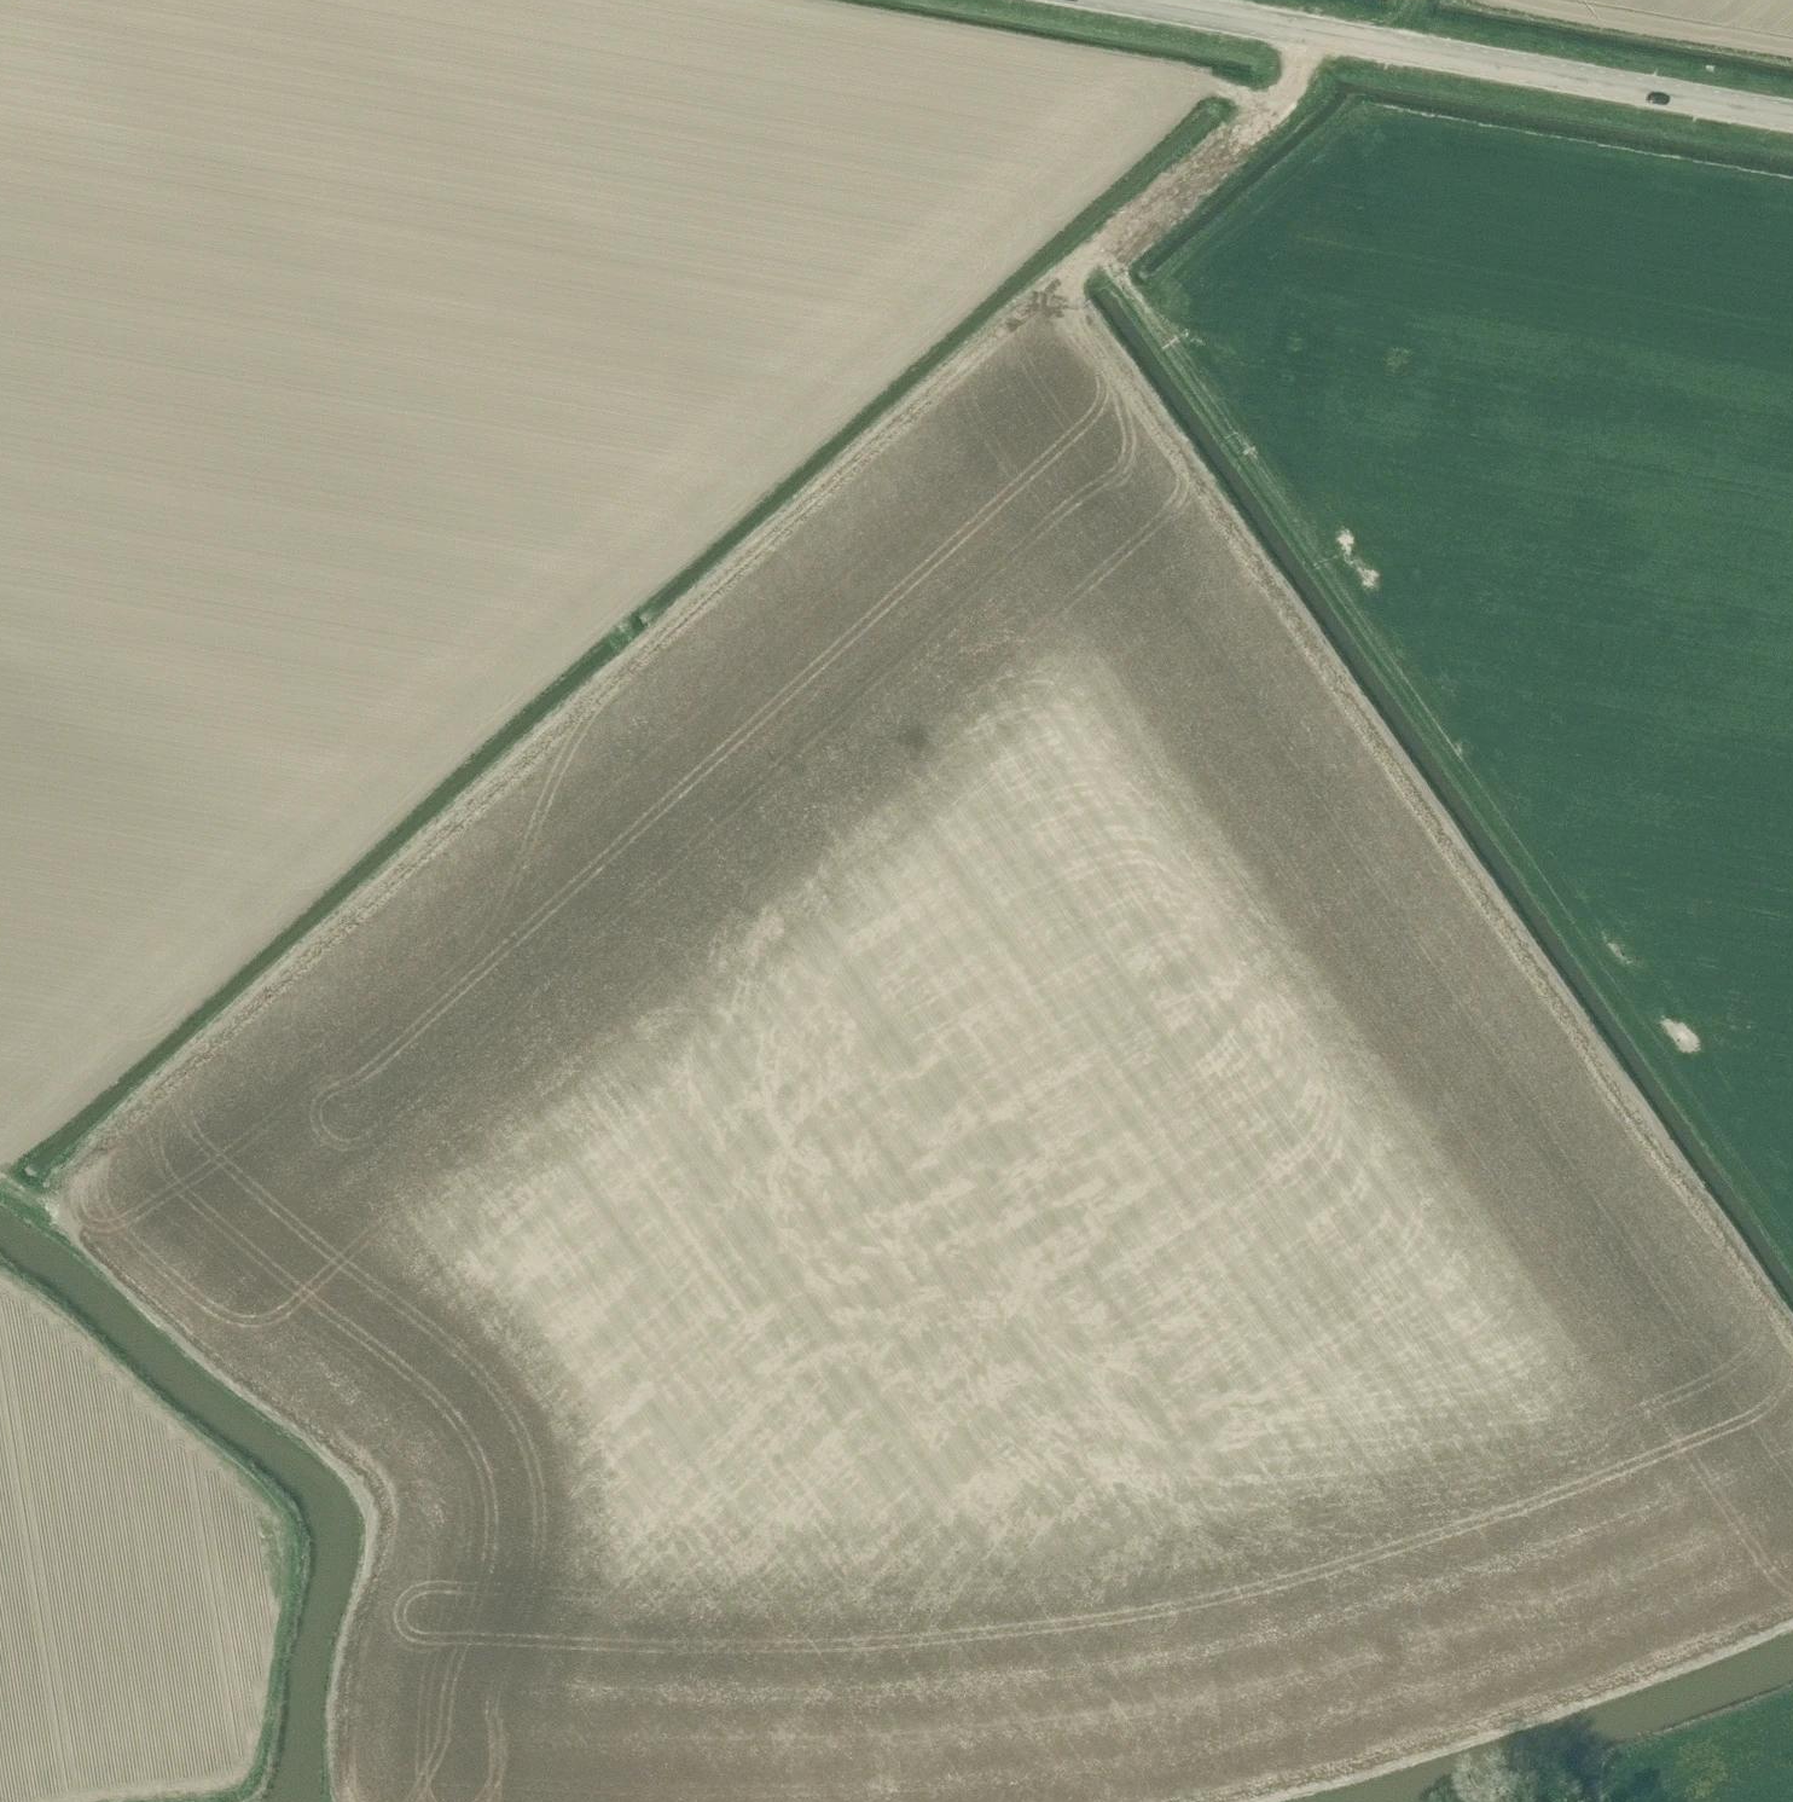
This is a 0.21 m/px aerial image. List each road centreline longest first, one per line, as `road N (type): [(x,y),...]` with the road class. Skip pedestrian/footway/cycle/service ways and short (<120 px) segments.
road 1 (primary): [(1792,120),(1099,0)]

